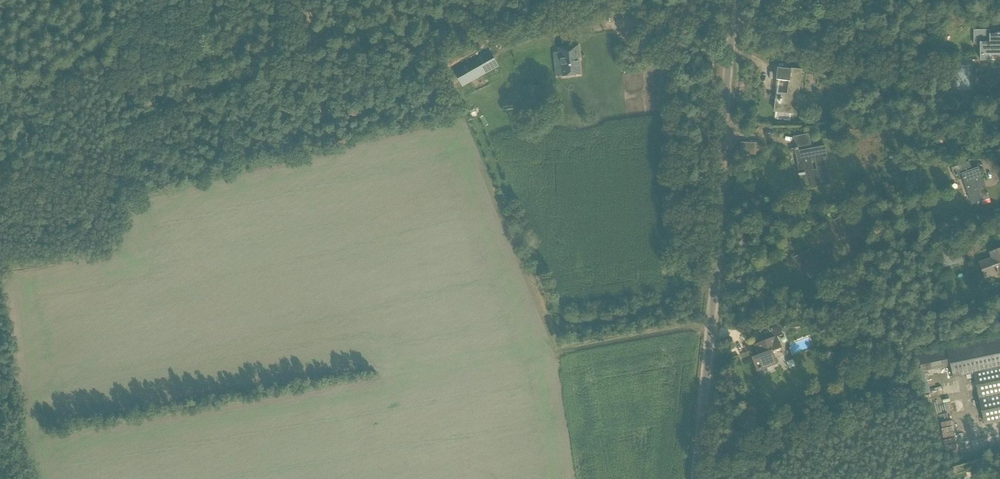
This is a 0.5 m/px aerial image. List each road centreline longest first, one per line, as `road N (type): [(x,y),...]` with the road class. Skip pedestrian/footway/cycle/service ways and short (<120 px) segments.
road 1 (tertiary): [(699,478),(735,0)]
road 2 (track): [(286,0),(308,56),(108,128),(95,213)]

